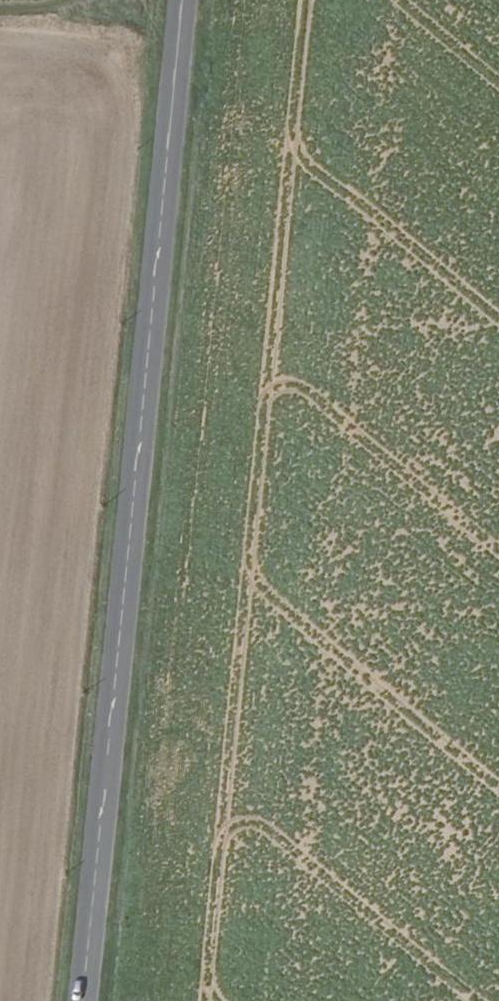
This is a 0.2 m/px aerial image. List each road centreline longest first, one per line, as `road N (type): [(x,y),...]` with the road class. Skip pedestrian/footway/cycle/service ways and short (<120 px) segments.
road 1 (secondary): [(83,1000),(183,0)]

